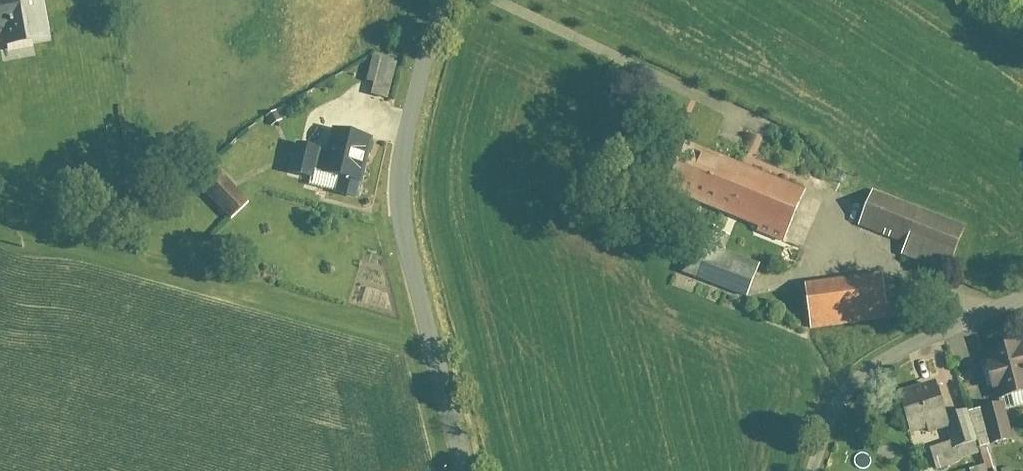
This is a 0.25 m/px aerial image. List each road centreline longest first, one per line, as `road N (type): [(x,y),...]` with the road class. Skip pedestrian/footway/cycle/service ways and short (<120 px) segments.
road 1 (residential): [(443,0),(412,109),(402,179),(410,263),(458,470)]
road 2 (residential): [(1022,299),(888,351),(843,400),(814,470)]

